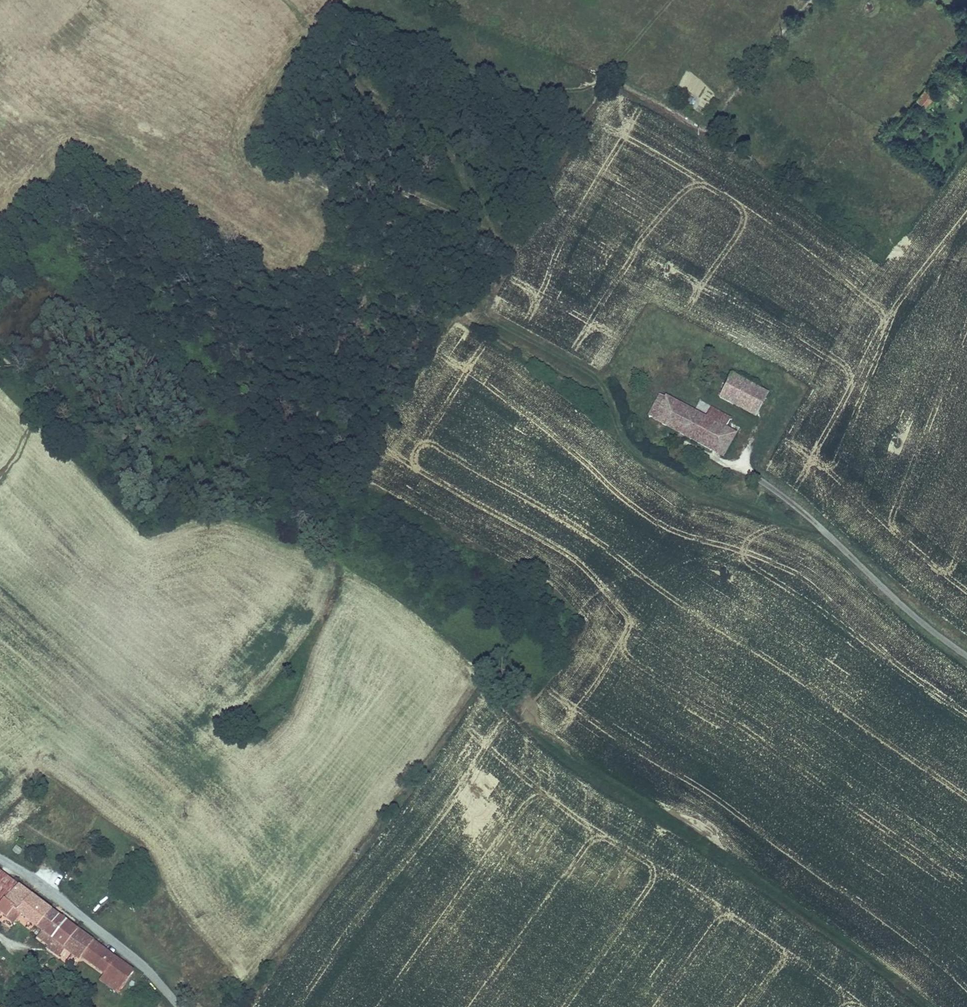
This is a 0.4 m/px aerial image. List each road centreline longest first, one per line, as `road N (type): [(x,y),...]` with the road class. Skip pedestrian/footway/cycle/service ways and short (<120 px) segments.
road 1 (track): [(824,531),(699,493),(641,458),(589,378),(474,315),(437,259),(393,218),(265,156)]
road 2 (unclassified): [(740,469),(824,531),(966,657)]
road 3 (unclassified): [(26,876),(126,953),(179,1006)]

